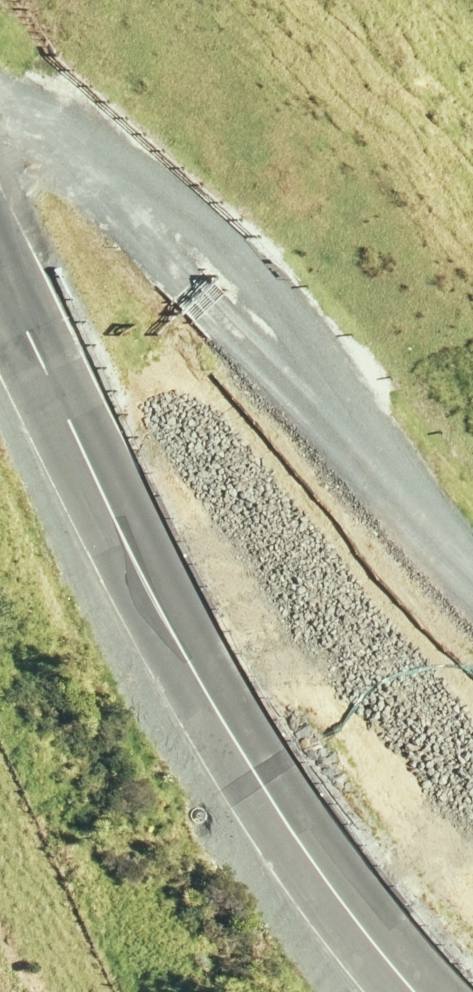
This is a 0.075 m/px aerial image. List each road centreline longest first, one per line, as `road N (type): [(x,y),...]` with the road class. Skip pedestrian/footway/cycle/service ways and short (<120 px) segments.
road 1 (tertiary): [(0,282),(157,603),(257,780),(420,991)]
road 2 (track): [(472,623),(417,584),(141,252),(0,162)]

